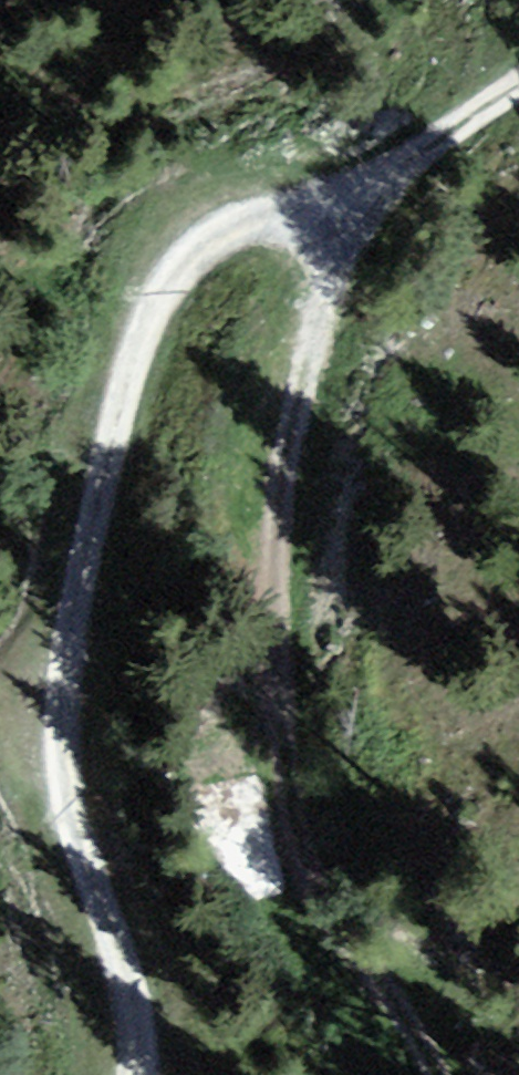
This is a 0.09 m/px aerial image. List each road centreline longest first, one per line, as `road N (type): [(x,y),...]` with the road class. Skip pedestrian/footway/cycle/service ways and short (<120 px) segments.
road 1 (track): [(518,94),(306,213),(213,240),(121,400),(66,710),(149,1007),(142,1074)]
road 2 (track): [(426,1074),(411,1014),(310,908),(283,786),(275,587),(327,287),(306,213)]

